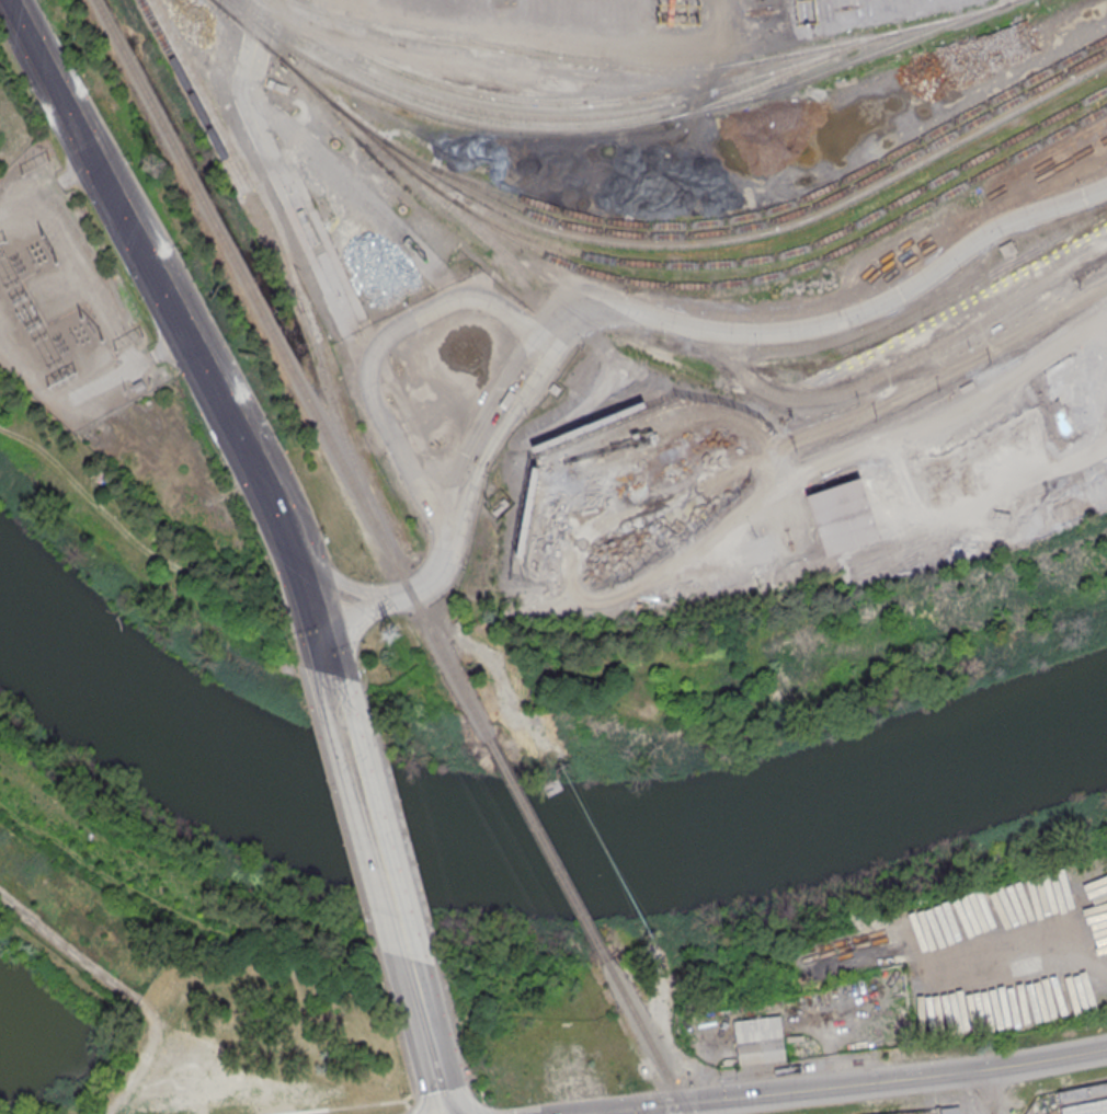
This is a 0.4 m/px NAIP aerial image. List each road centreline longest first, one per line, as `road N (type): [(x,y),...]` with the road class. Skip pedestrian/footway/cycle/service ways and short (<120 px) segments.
road 1 (secondary): [(274,513),(7,0)]
road 2 (tertiary): [(1106,1049),(597,1113)]
road 3 (secondary): [(404,942),(332,677)]

